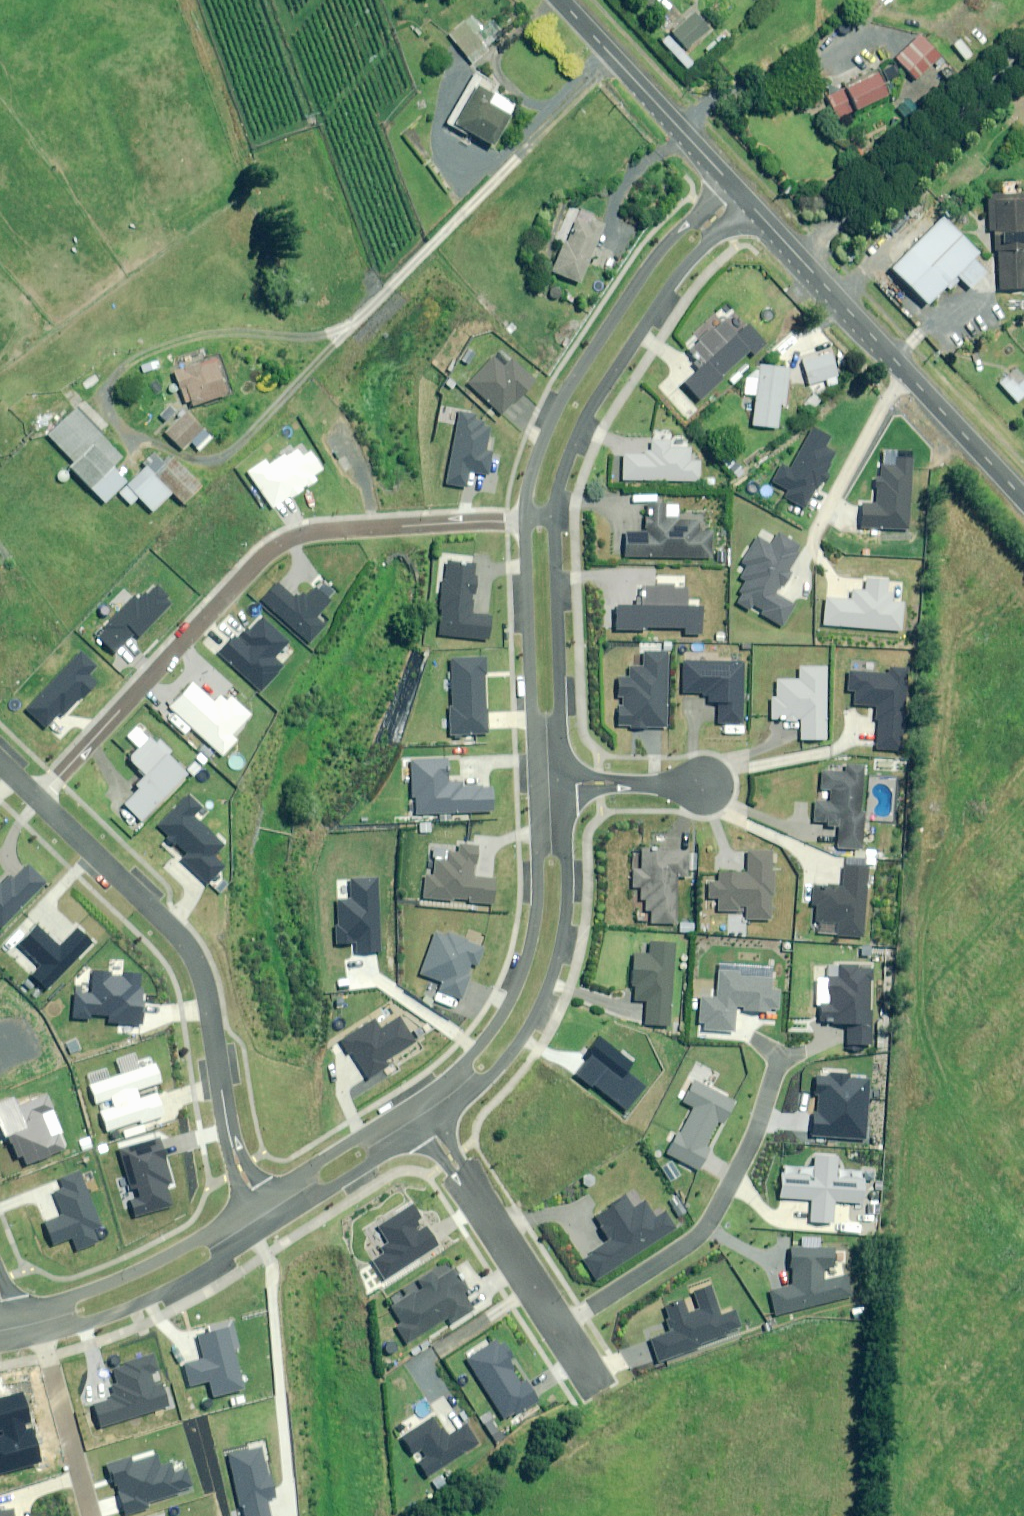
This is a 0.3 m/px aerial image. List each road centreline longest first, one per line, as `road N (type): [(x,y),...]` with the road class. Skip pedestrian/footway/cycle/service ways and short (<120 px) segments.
road 1 (residential): [(38,799),(287,540),(521,519)]
road 2 (residential): [(259,1201),(232,1144),(212,1018),(190,954),(38,799)]
road 3 (residential): [(521,519),(542,439),(593,343),(724,176)]
road 4 (unclassified): [(1023,500),(754,205)]
road 5 (residential): [(565,784),(570,893),(562,954),(518,1045),(430,1122)]
road 6 (residential): [(754,205),(689,264),(590,410),(569,455),(557,518)]
road 7 (residential): [(559,1327),(703,1233),(744,1156),(778,1054)]
road 8 (residential): [(416,1099),(496,1028),(520,980),(537,918),(533,783)]
road 9 (residential): [(5,1309),(149,1265),(259,1201)]
road 10 (residential): [(557,518),(565,784)]
road 11 (residential): [(533,783),(521,519)]
road 12 (residential): [(274,1223),(129,1306),(44,1335)]
road 13 (residential): [(430,1122),(559,1327)]
road 14 (unclassified): [(724,176),(561,0)]
road 15 (residential): [(259,1201),(416,1099)]
road 16 (residential): [(44,1335),(93,1515)]
road 17 (residential): [(430,1122),(274,1223)]
road 18 (residential): [(713,787),(565,784)]

